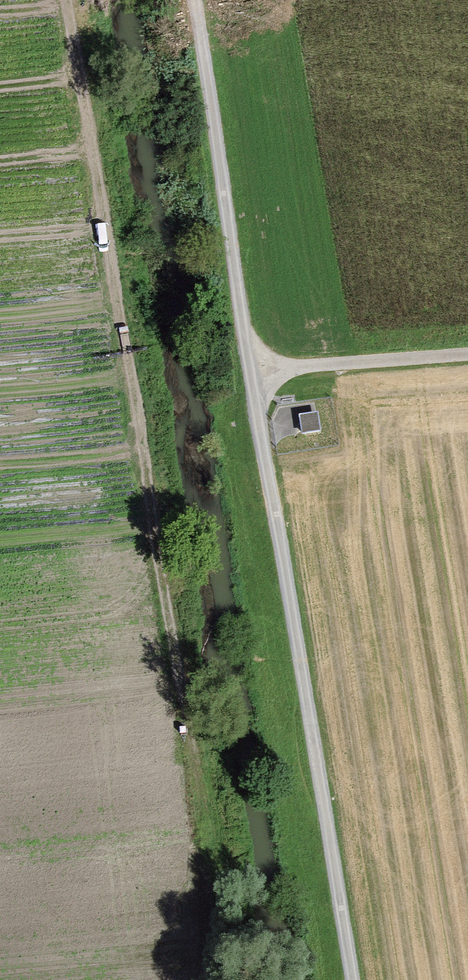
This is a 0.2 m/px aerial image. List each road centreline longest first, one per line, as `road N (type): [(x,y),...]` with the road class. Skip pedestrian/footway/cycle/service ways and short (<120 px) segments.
road 1 (track): [(355,979),(191,0)]
road 2 (track): [(60,0),(207,872)]

